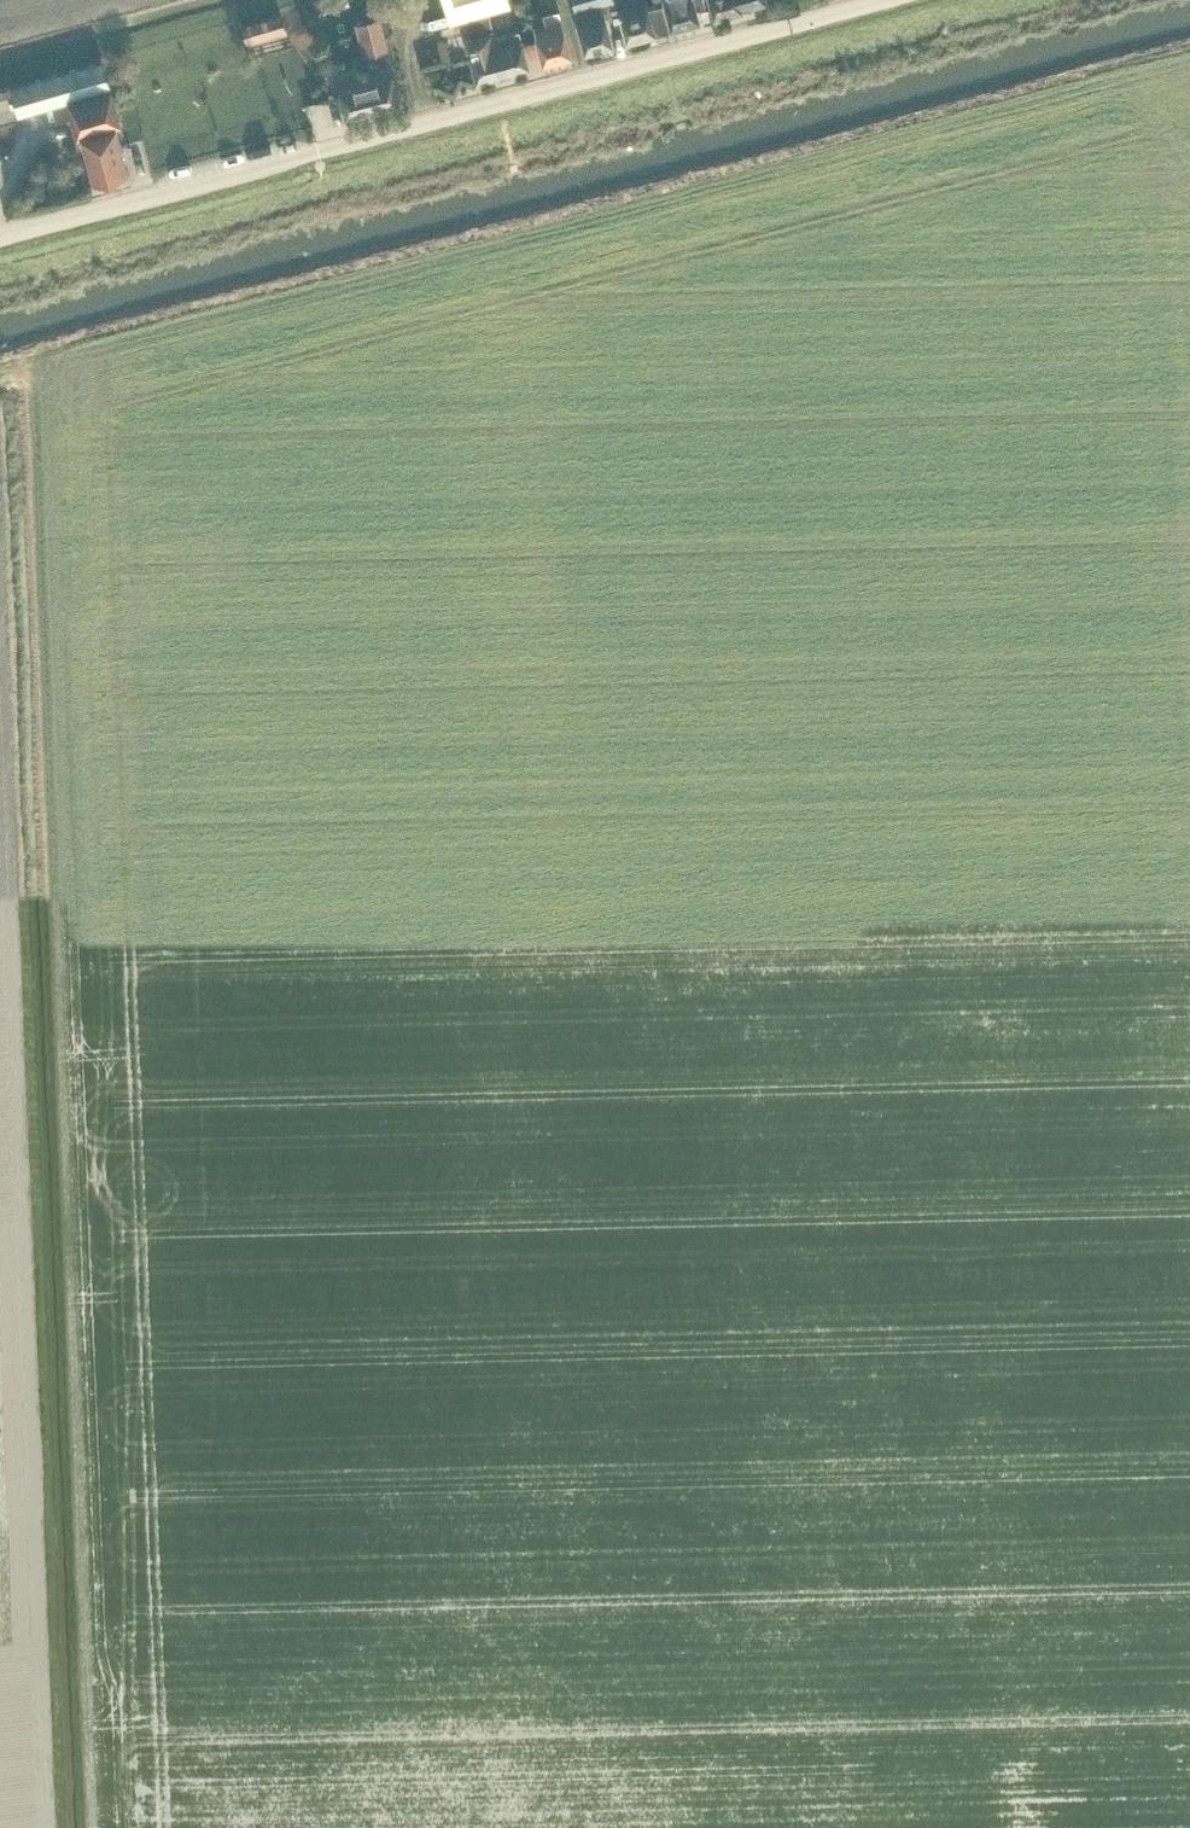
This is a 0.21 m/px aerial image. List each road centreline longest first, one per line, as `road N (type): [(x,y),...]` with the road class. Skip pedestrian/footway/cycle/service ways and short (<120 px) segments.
road 1 (tertiary): [(0,235),(871,0)]

